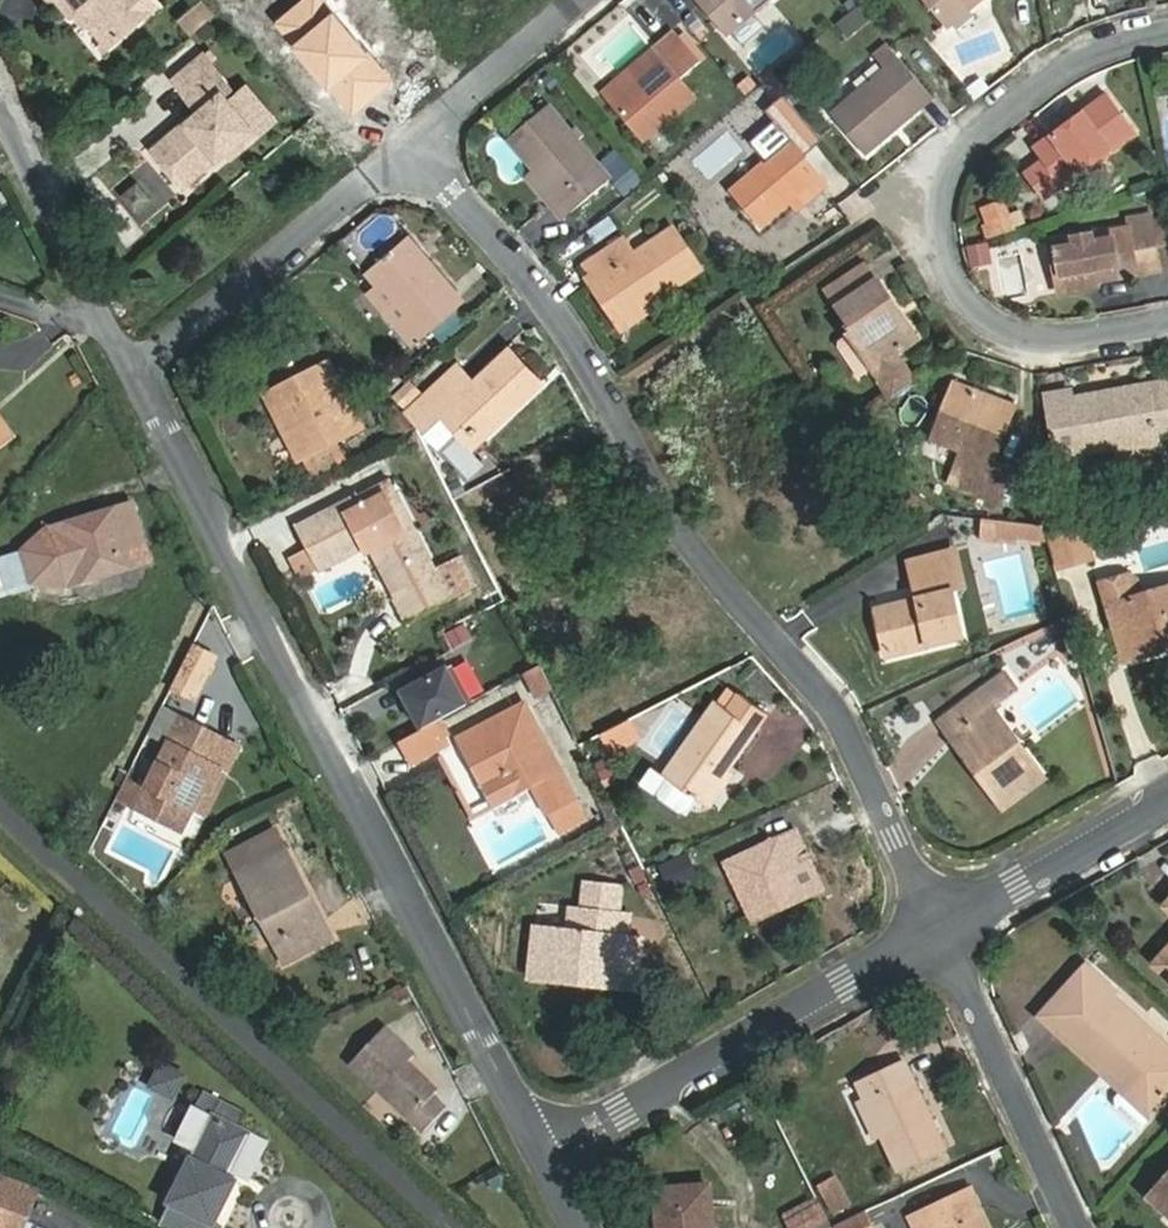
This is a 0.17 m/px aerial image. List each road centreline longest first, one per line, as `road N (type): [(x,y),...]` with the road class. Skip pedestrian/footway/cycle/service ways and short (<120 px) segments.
road 1 (residential): [(938,928),(831,713),(698,555),(564,320),(413,142)]
road 2 (residential): [(547,1153),(132,371)]
road 3 (residential): [(1167,33),(1092,56),(984,133),(946,190),(942,224),(956,284),(988,318),(1029,335),(1167,321)]
road 4 (residential): [(547,1153),(938,928)]
road 5 (residential): [(132,371),(413,142)]
road 6 (residential): [(1074,1227),(938,928)]
road 7 (residential): [(132,371),(0,119)]
road 8 (residential): [(938,928),(1167,800)]
road 9 (residential): [(413,142),(581,0)]

